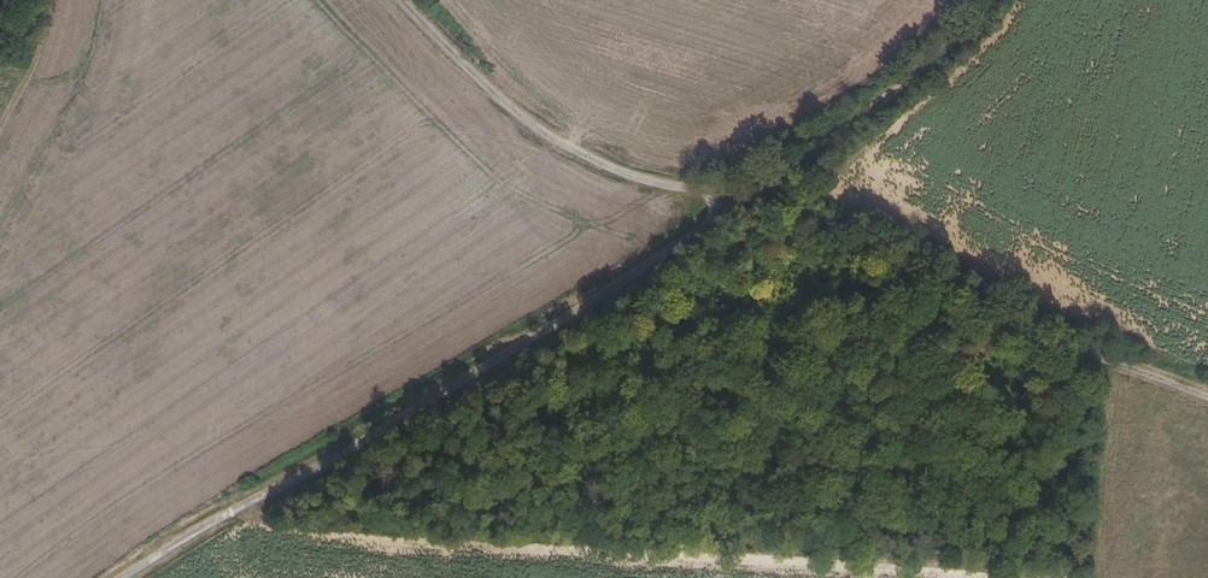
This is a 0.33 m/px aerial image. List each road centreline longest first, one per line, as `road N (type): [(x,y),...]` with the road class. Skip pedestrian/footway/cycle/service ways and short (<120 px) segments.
road 1 (track): [(751,201),(627,283),(126,577)]
road 2 (track): [(1207,386),(751,201)]
road 3 (track): [(396,0),(489,93),(551,138),(611,168),(751,201)]
road 4 (track): [(995,0),(939,61),(751,201)]
road 5 (track): [(0,134),(37,65),(56,0)]

